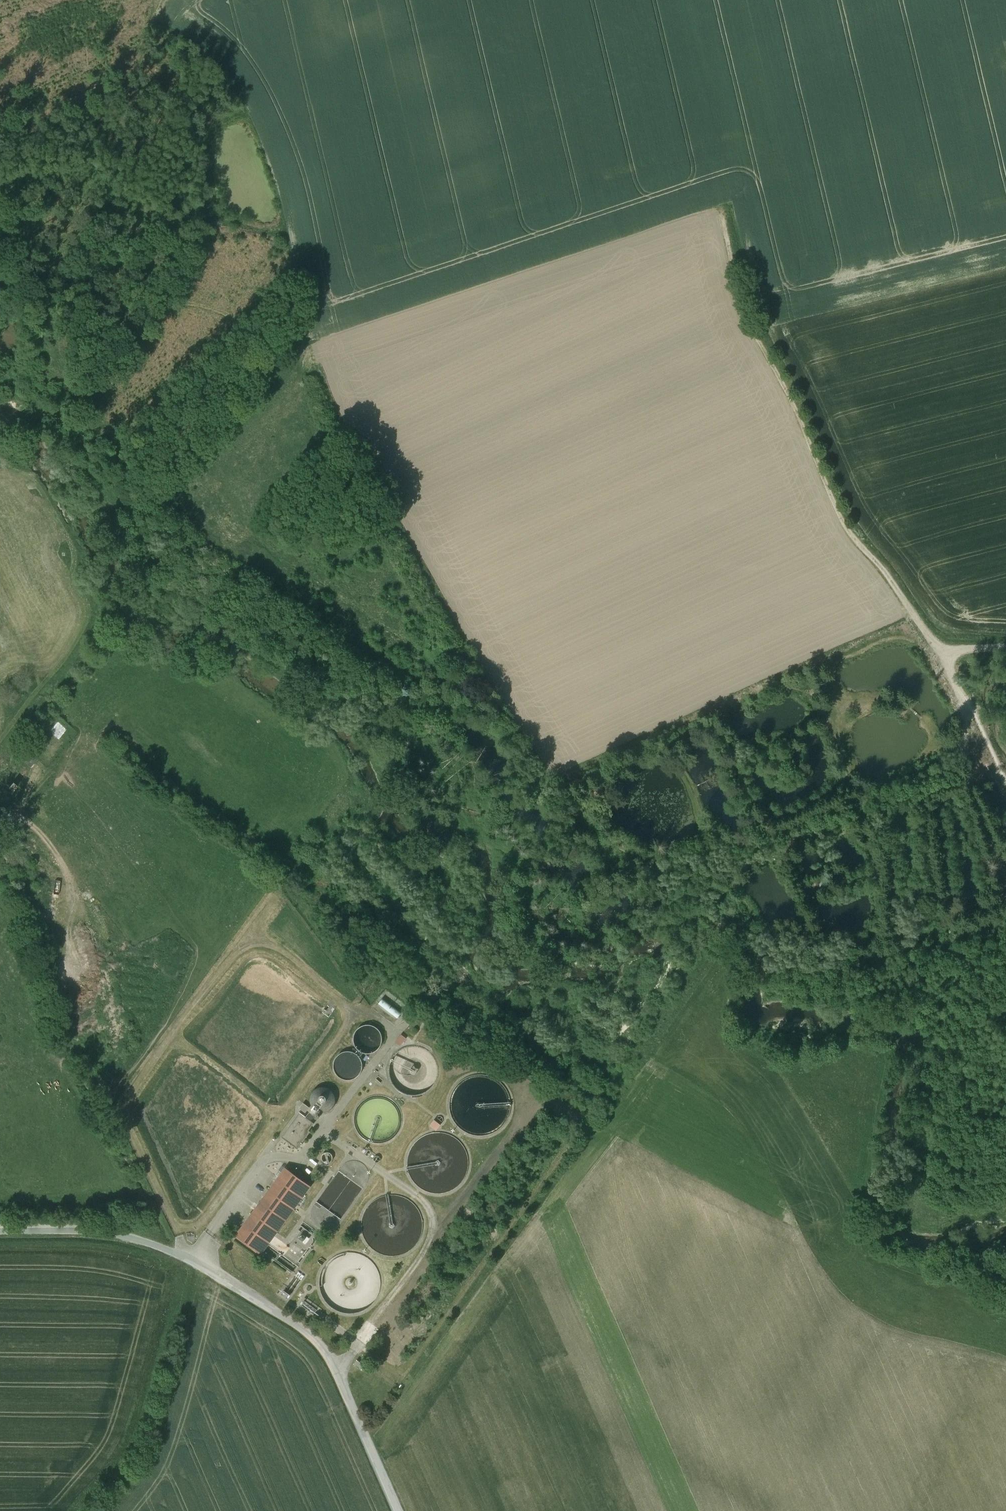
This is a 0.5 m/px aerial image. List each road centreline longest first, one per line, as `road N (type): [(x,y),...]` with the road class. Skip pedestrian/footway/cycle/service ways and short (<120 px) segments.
road 1 (unclassified): [(0,1231),(81,1231),(150,1243),(303,1327),(330,1357),(400,1510)]
road 2 (track): [(952,648),(936,648),(842,520),(750,320),(728,220)]
road 3 (track): [(98,960),(86,908),(55,853),(28,824),(0,819)]

